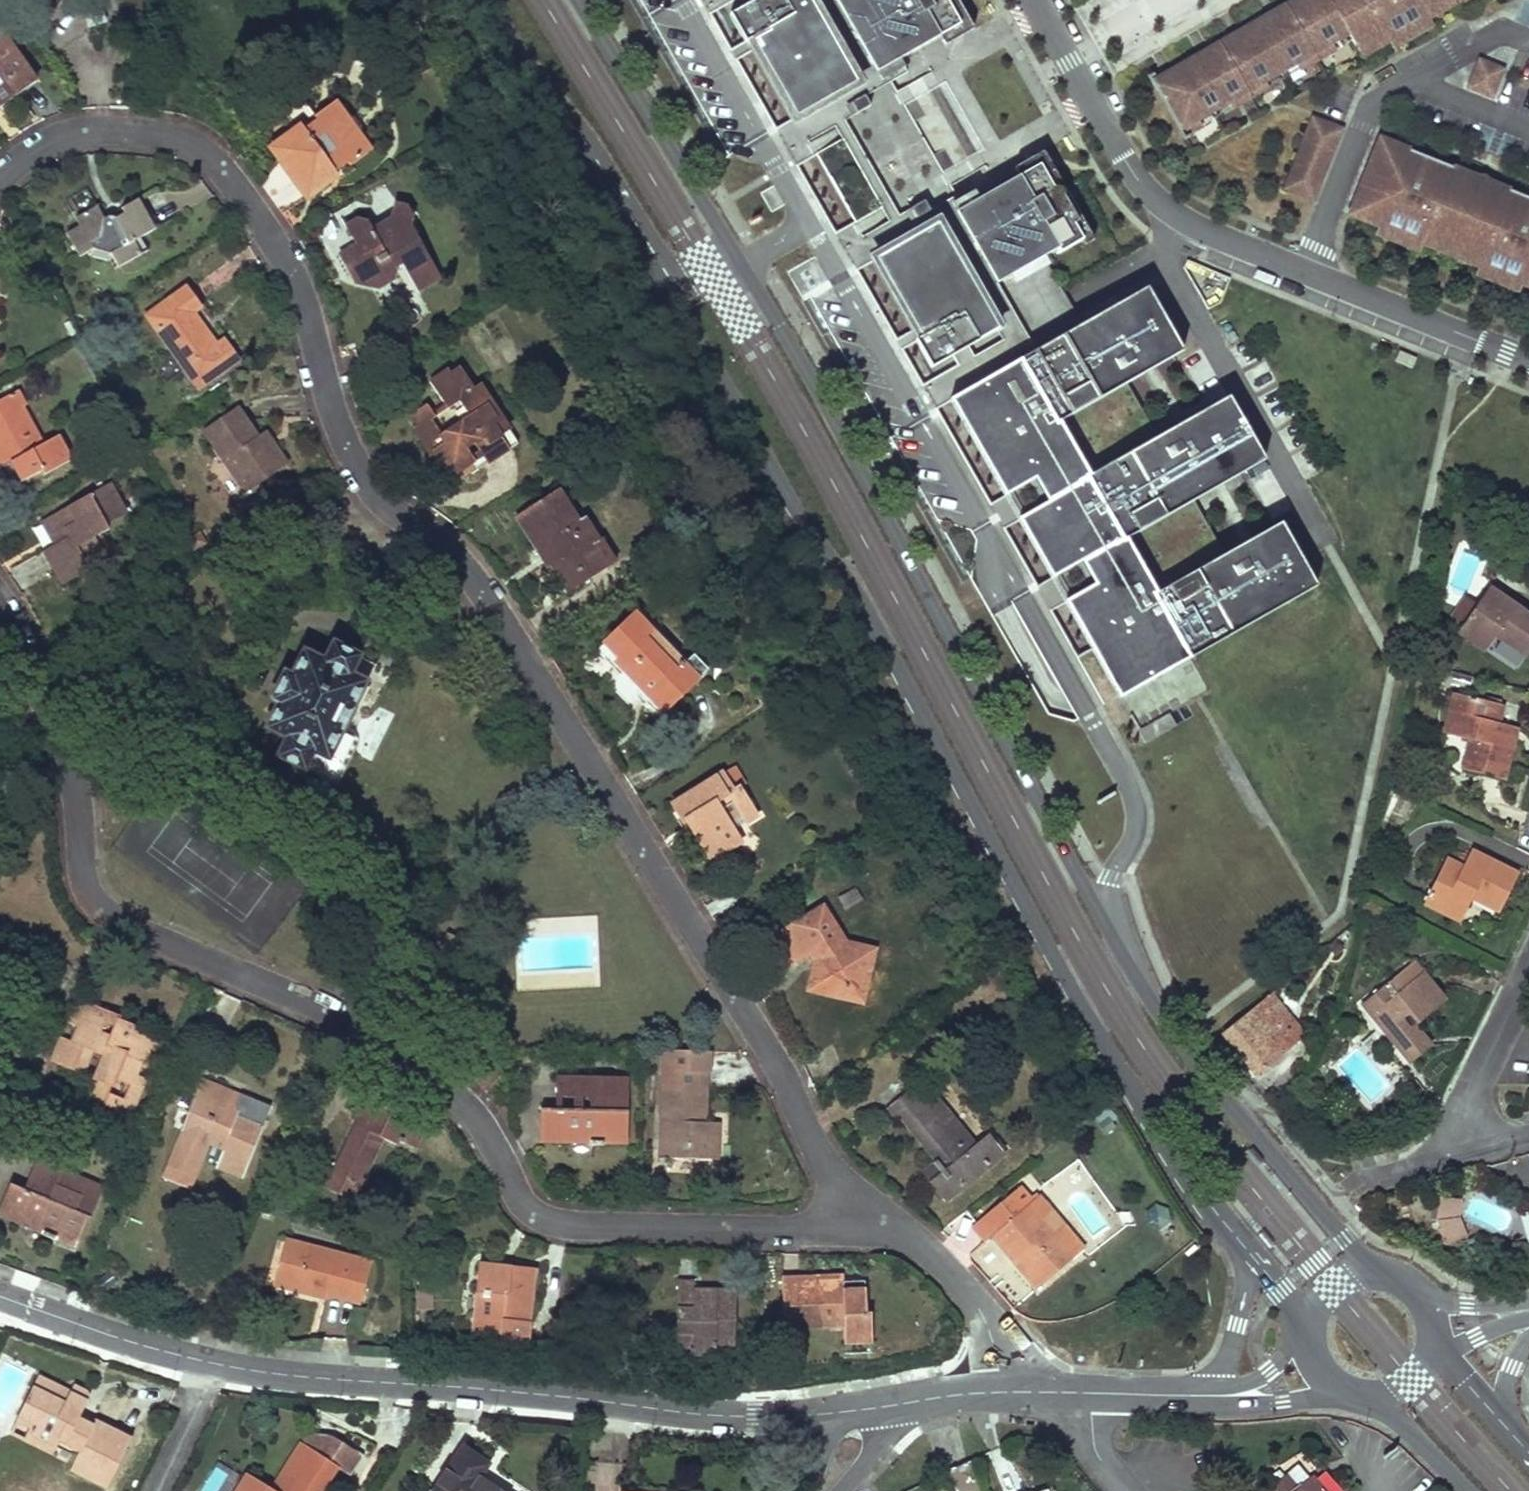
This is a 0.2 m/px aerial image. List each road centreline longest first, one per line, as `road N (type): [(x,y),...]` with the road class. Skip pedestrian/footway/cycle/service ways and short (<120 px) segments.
road 1 (primary): [(1376,1278),(1176,1024),(1052,839),(887,523),(583,0)]
road 2 (residential): [(882,1224),(819,1152),(550,683),(456,555),(366,486),(328,403),(284,262),(223,172),(192,143),(146,131),(92,133),(47,142),(0,178)]
road 3 (primary): [(502,0),(1163,1128),(1251,1257)]
road 4 (residential): [(0,596),(56,726),(87,891),(106,916),(196,963),(348,1017),(424,1069),(482,1124),(517,1195),(537,1216),(578,1229),(882,1224)]
road 5 (tertiary): [(820,1410),(749,1412),(222,1370),(0,1301)]
road 6 (residential): [(1033,0),(1172,219),(1303,272)]
road 7 (residential): [(1303,272),(1528,361)]
road 8 (residential): [(1047,1393),(945,1268),(882,1224)]
road 9 (residential): [(1303,272),(1371,98),(1412,74)]
road 10 (residential): [(1528,974),(1472,1104),(1472,1131),(1528,1137)]
road 11 (tertiary): [(1047,1393),(1212,1397)]
road 12 (primary): [(1528,1454),(1426,1344)]
road 13 (primary): [(1368,1392),(1478,1490)]
road 14 (tertiary): [(1212,1397),(1359,1391)]
road 15 (tertiary): [(1251,1257),(1244,1318),(1212,1397)]
road 16 (tertiary): [(907,1401),(1047,1393)]
road 17 (residential): [(1412,74),(1506,21),(1528,30)]
road 18 (residential): [(1047,1393),(1130,1490)]
road 19 (tertiary): [(1313,1323),(1269,1367),(1212,1397)]
road 20 (residential): [(1528,121),(1412,74)]
road 21 (residential): [(826,1490),(907,1401)]

